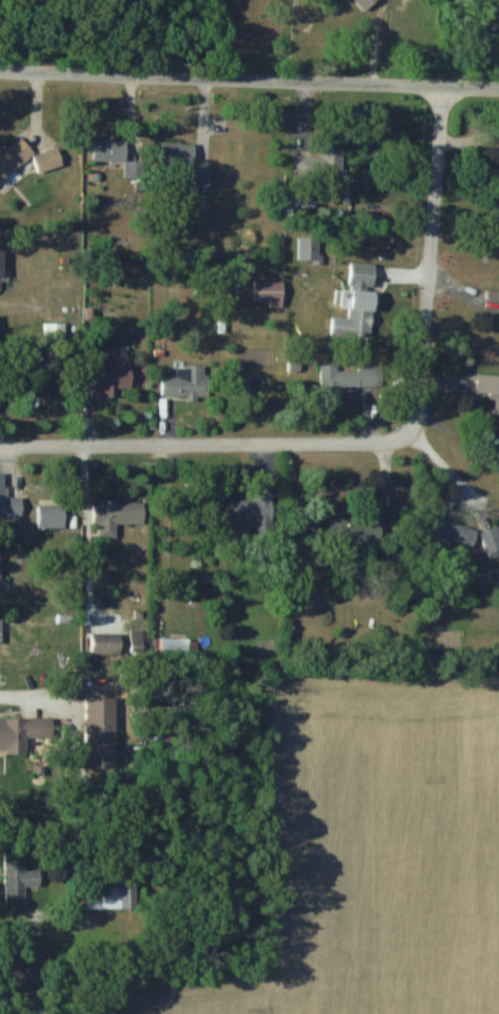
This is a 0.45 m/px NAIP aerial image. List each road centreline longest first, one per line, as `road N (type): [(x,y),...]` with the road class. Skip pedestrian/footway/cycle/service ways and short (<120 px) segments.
road 1 (residential): [(0,73),(498,89)]
road 2 (residential): [(0,457),(421,442)]
road 3 (residential): [(421,442),(451,87)]

